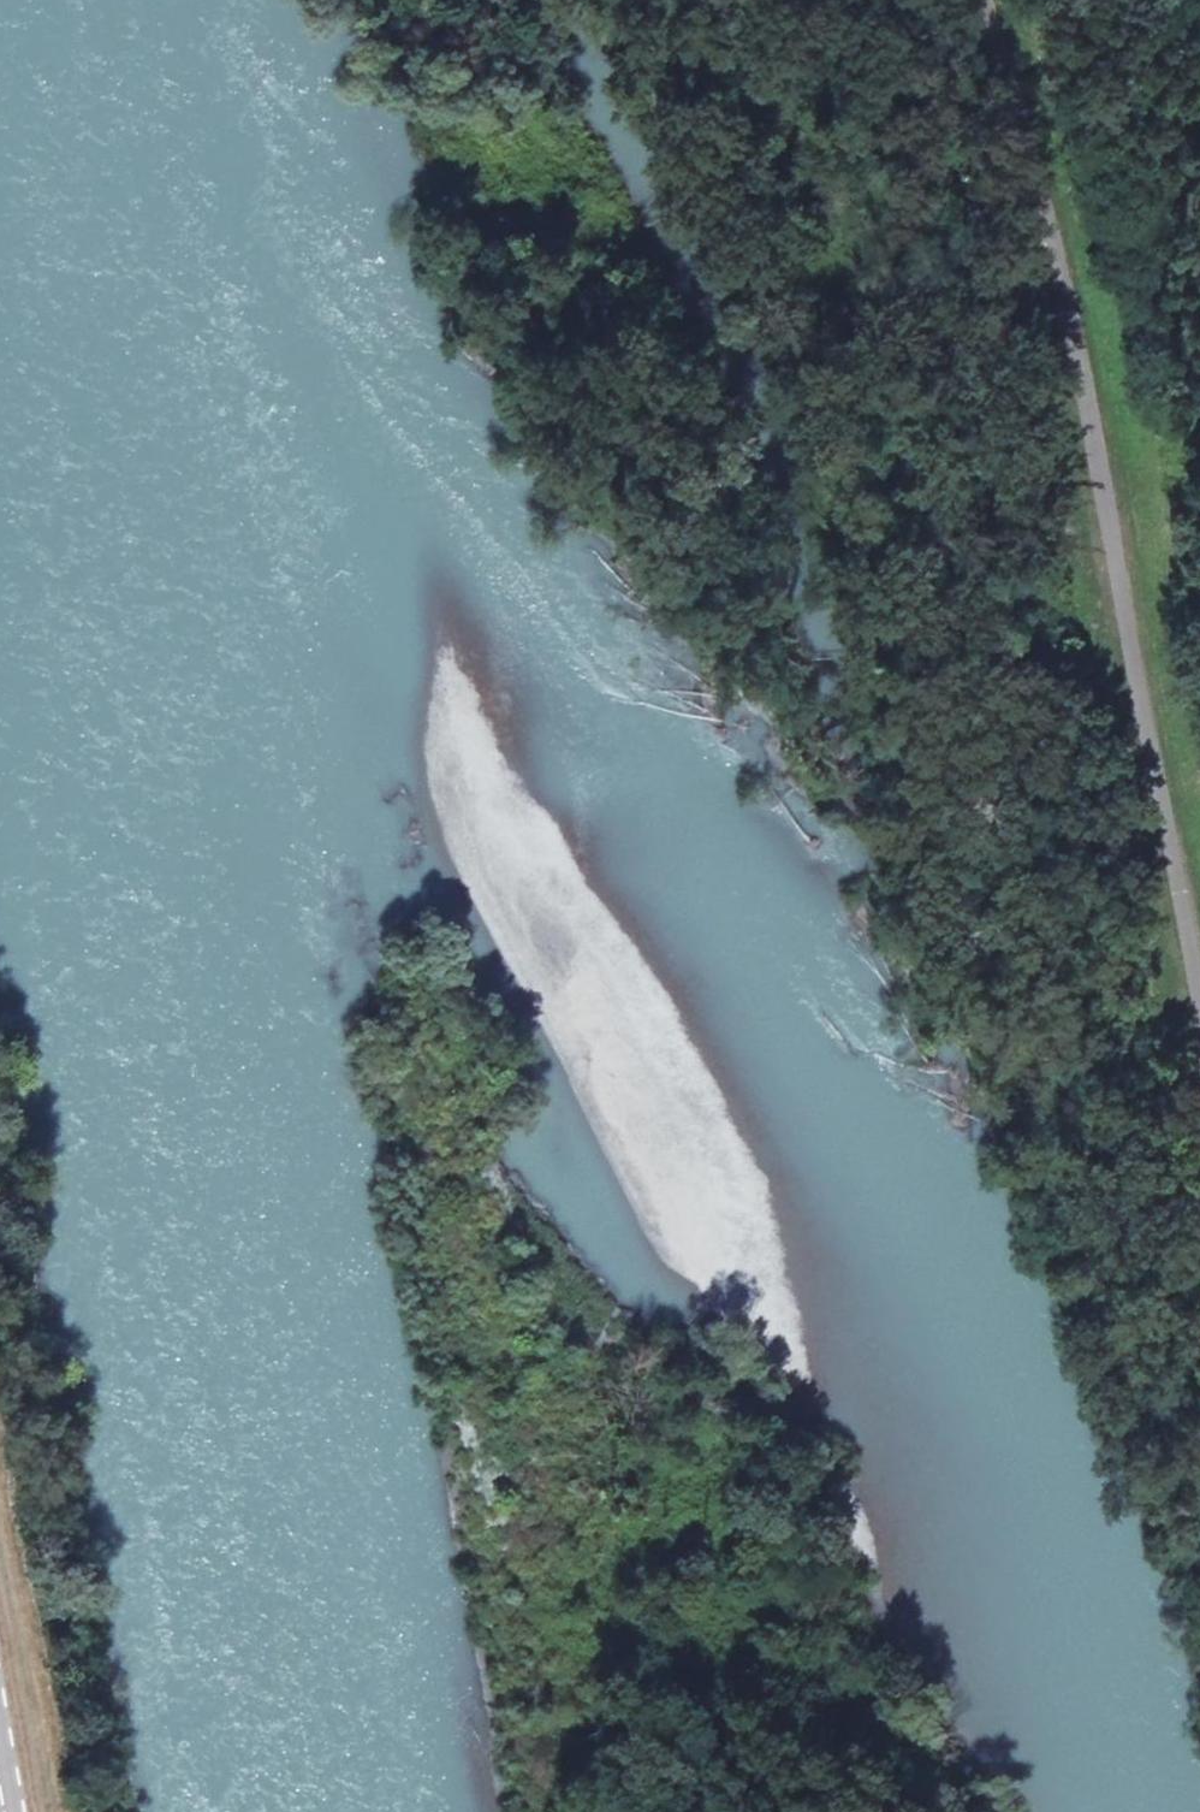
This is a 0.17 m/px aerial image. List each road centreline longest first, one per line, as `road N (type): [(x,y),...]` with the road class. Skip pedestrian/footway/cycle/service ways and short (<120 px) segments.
road 1 (track): [(0,1560),(51,1811)]

